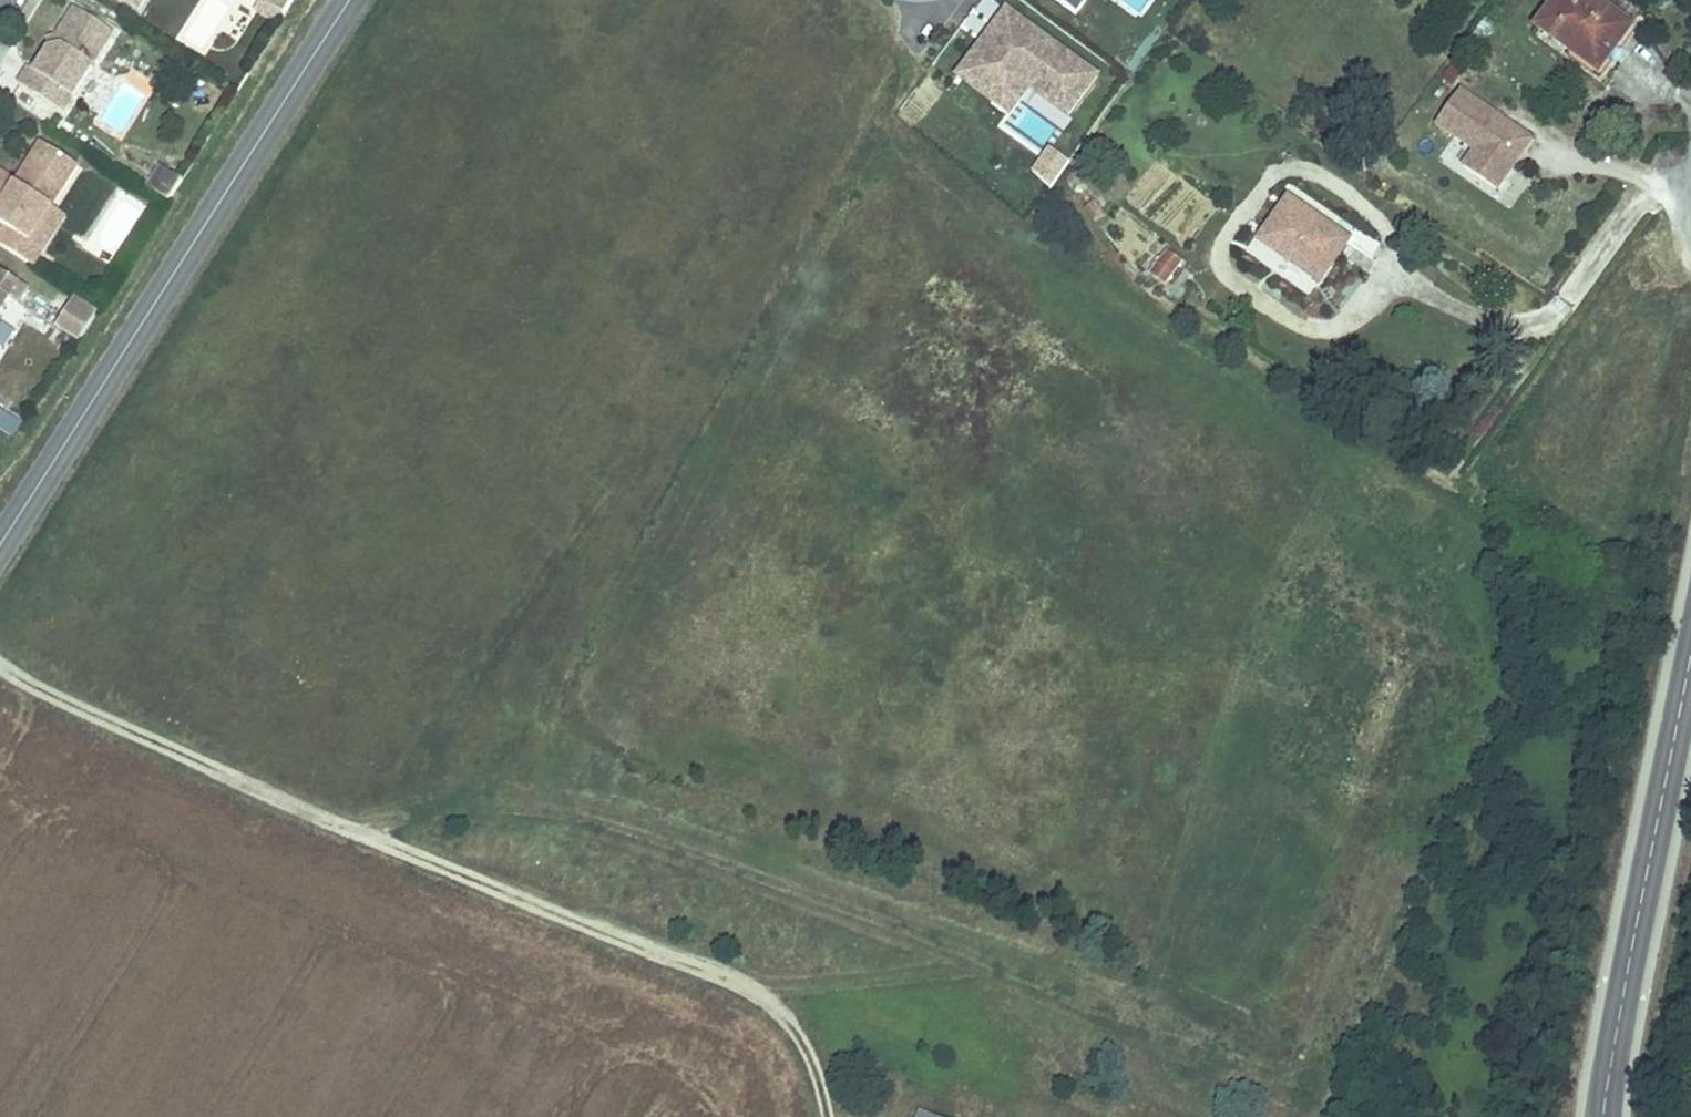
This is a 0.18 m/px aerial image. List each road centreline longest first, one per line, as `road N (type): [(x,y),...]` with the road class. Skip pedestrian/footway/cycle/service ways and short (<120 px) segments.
road 1 (track): [(0,665),(760,995),(801,1032),(824,1116)]
road 2 (tertiary): [(0,550),(353,0)]
road 3 (tertiary): [(1690,650),(1602,1116)]

